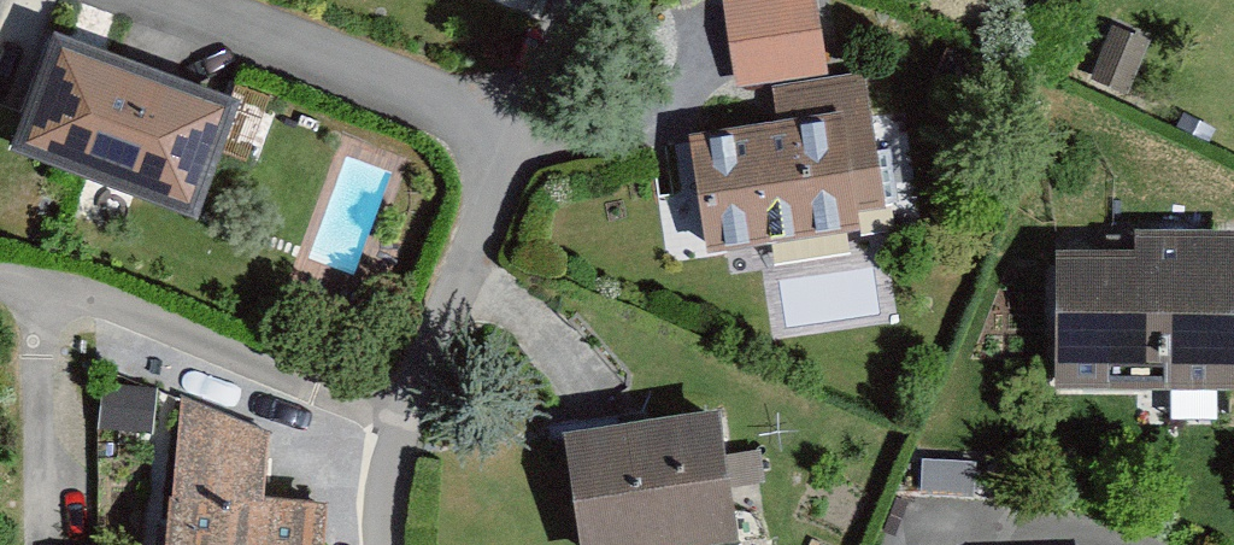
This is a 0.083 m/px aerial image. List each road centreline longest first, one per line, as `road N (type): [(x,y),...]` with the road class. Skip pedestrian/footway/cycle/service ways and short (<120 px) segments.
road 1 (residential): [(385,544),(382,420),(509,142)]
road 2 (residential): [(509,142),(188,0)]
road 3 (residential): [(509,142),(567,0)]

